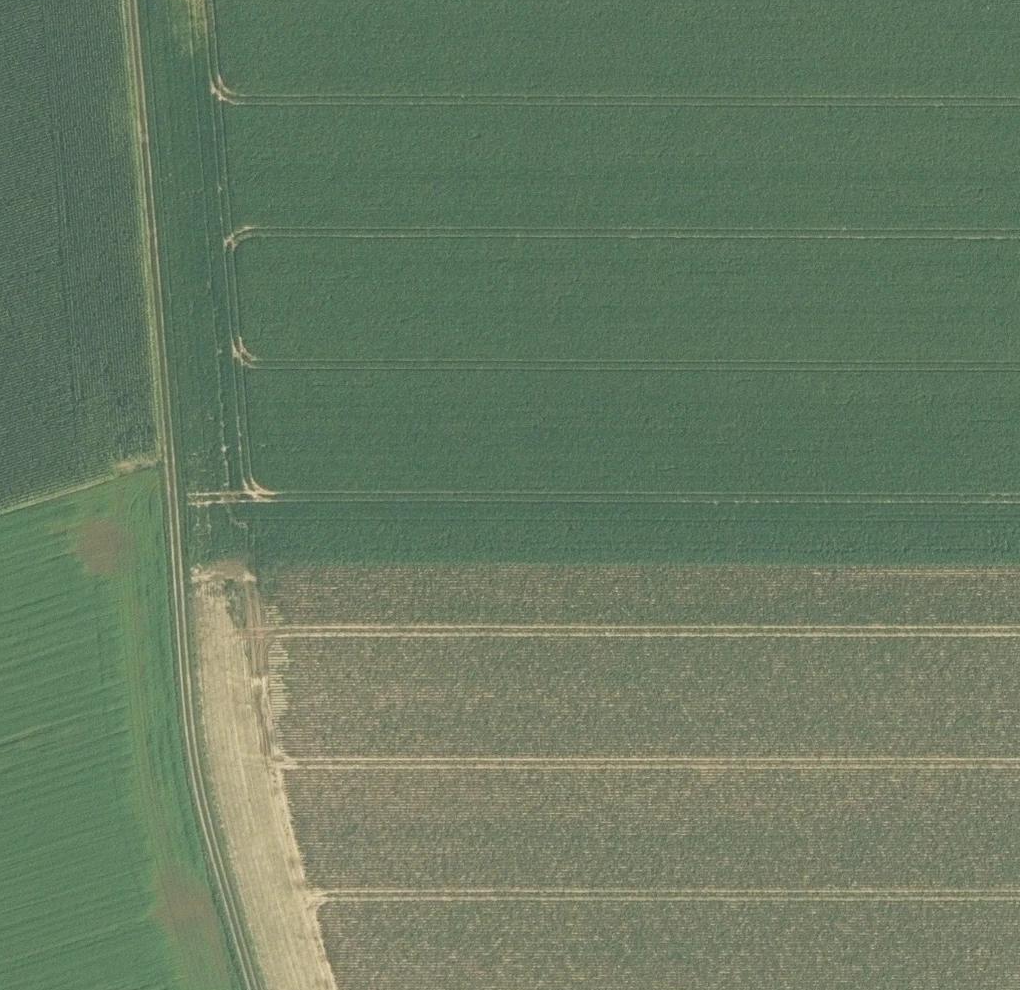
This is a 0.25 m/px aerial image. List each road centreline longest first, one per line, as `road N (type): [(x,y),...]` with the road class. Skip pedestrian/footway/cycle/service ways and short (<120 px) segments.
road 1 (track): [(255,989),(198,782),(134,0)]

